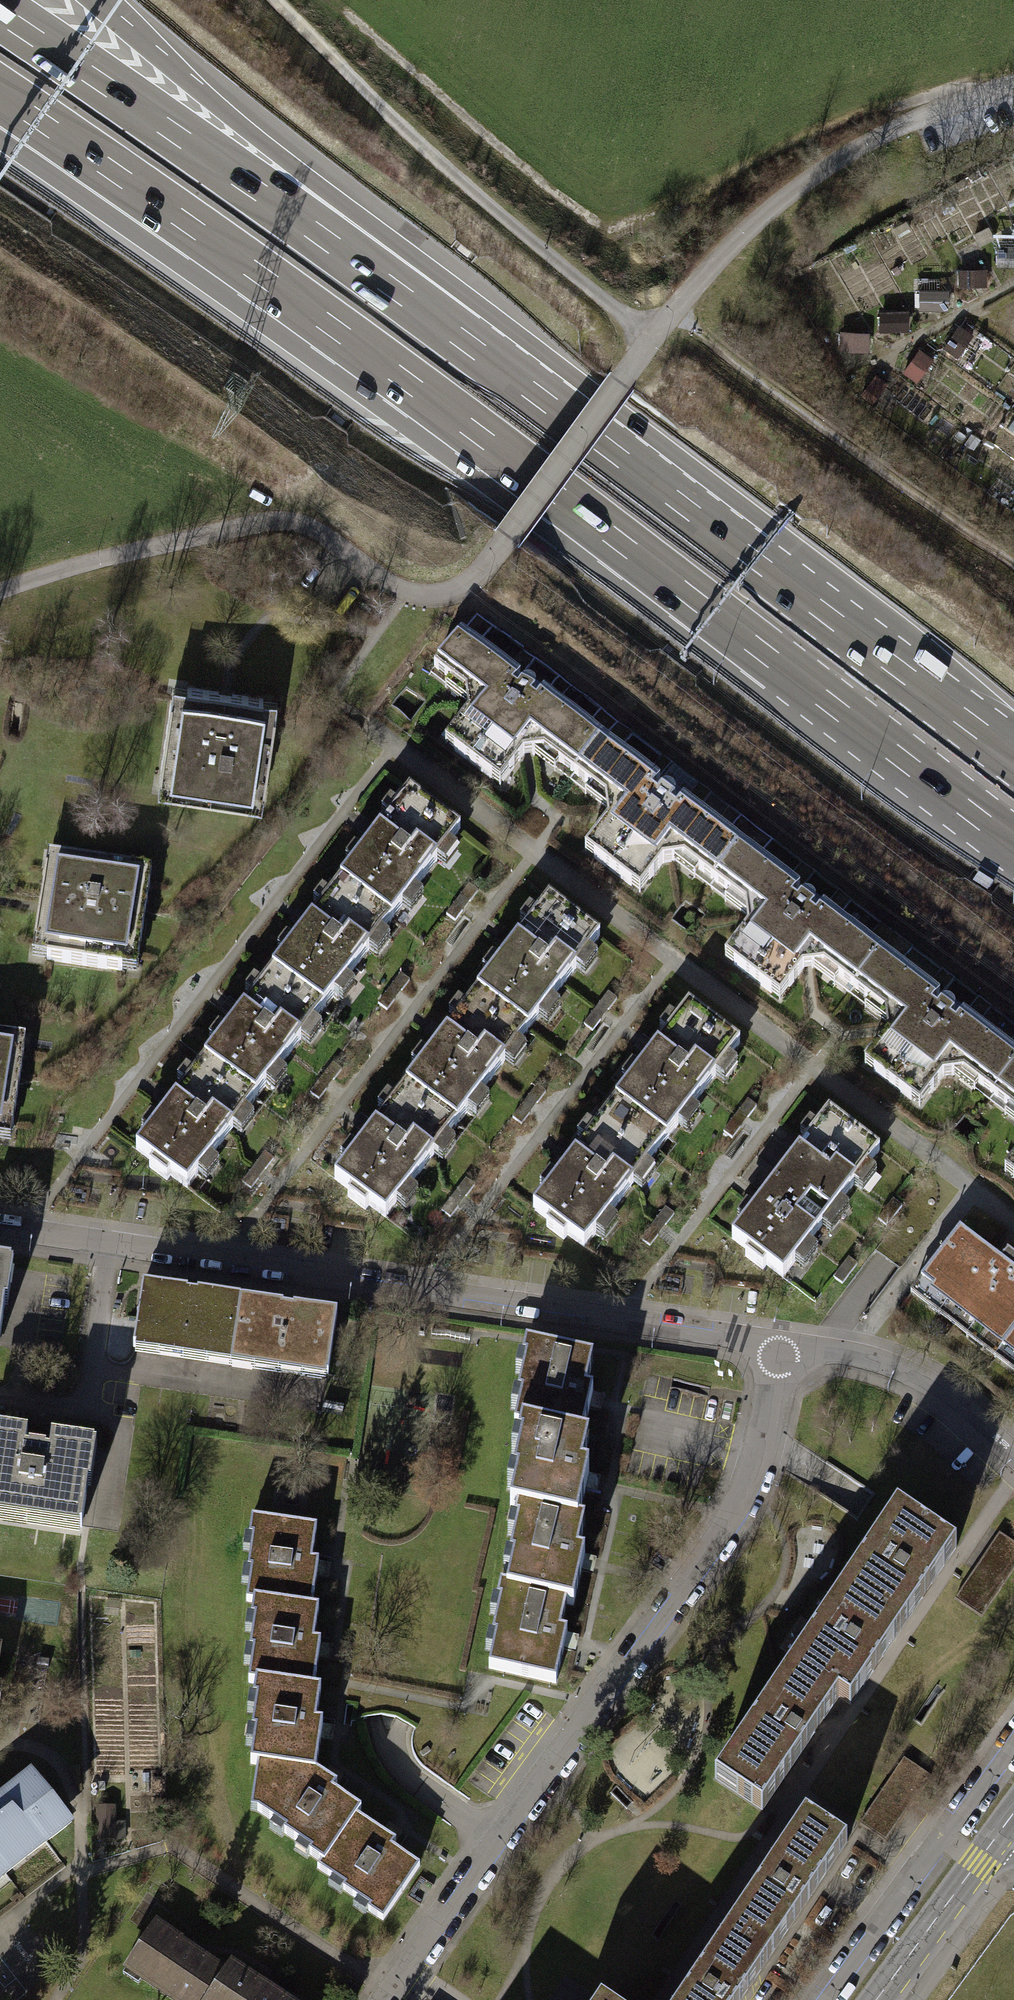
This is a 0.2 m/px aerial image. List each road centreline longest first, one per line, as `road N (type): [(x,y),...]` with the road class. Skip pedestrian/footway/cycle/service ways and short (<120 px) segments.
road 1 (motorway): [(836,621),(445,326),(0,12)]
road 2 (motorway): [(206,237),(1013,845)]
road 3 (motorway): [(836,621),(751,512),(268,147),(102,0)]
road 4 (residential): [(779,1344),(0,1228)]
road 5 (residential): [(779,1344),(758,1455),(731,1520),(382,1999)]
road 6 (track): [(276,0),(426,148),(651,340)]
road 7 (residential): [(1013,1458),(937,1390),(896,1368),(779,1344)]
road 8 (motorway): [(0,94),(206,237)]
road 9 (motorway): [(0,132),(206,237)]
road 10 (primary): [(1013,1812),(878,1999)]
road 11 (motorway): [(1013,755),(836,621)]

